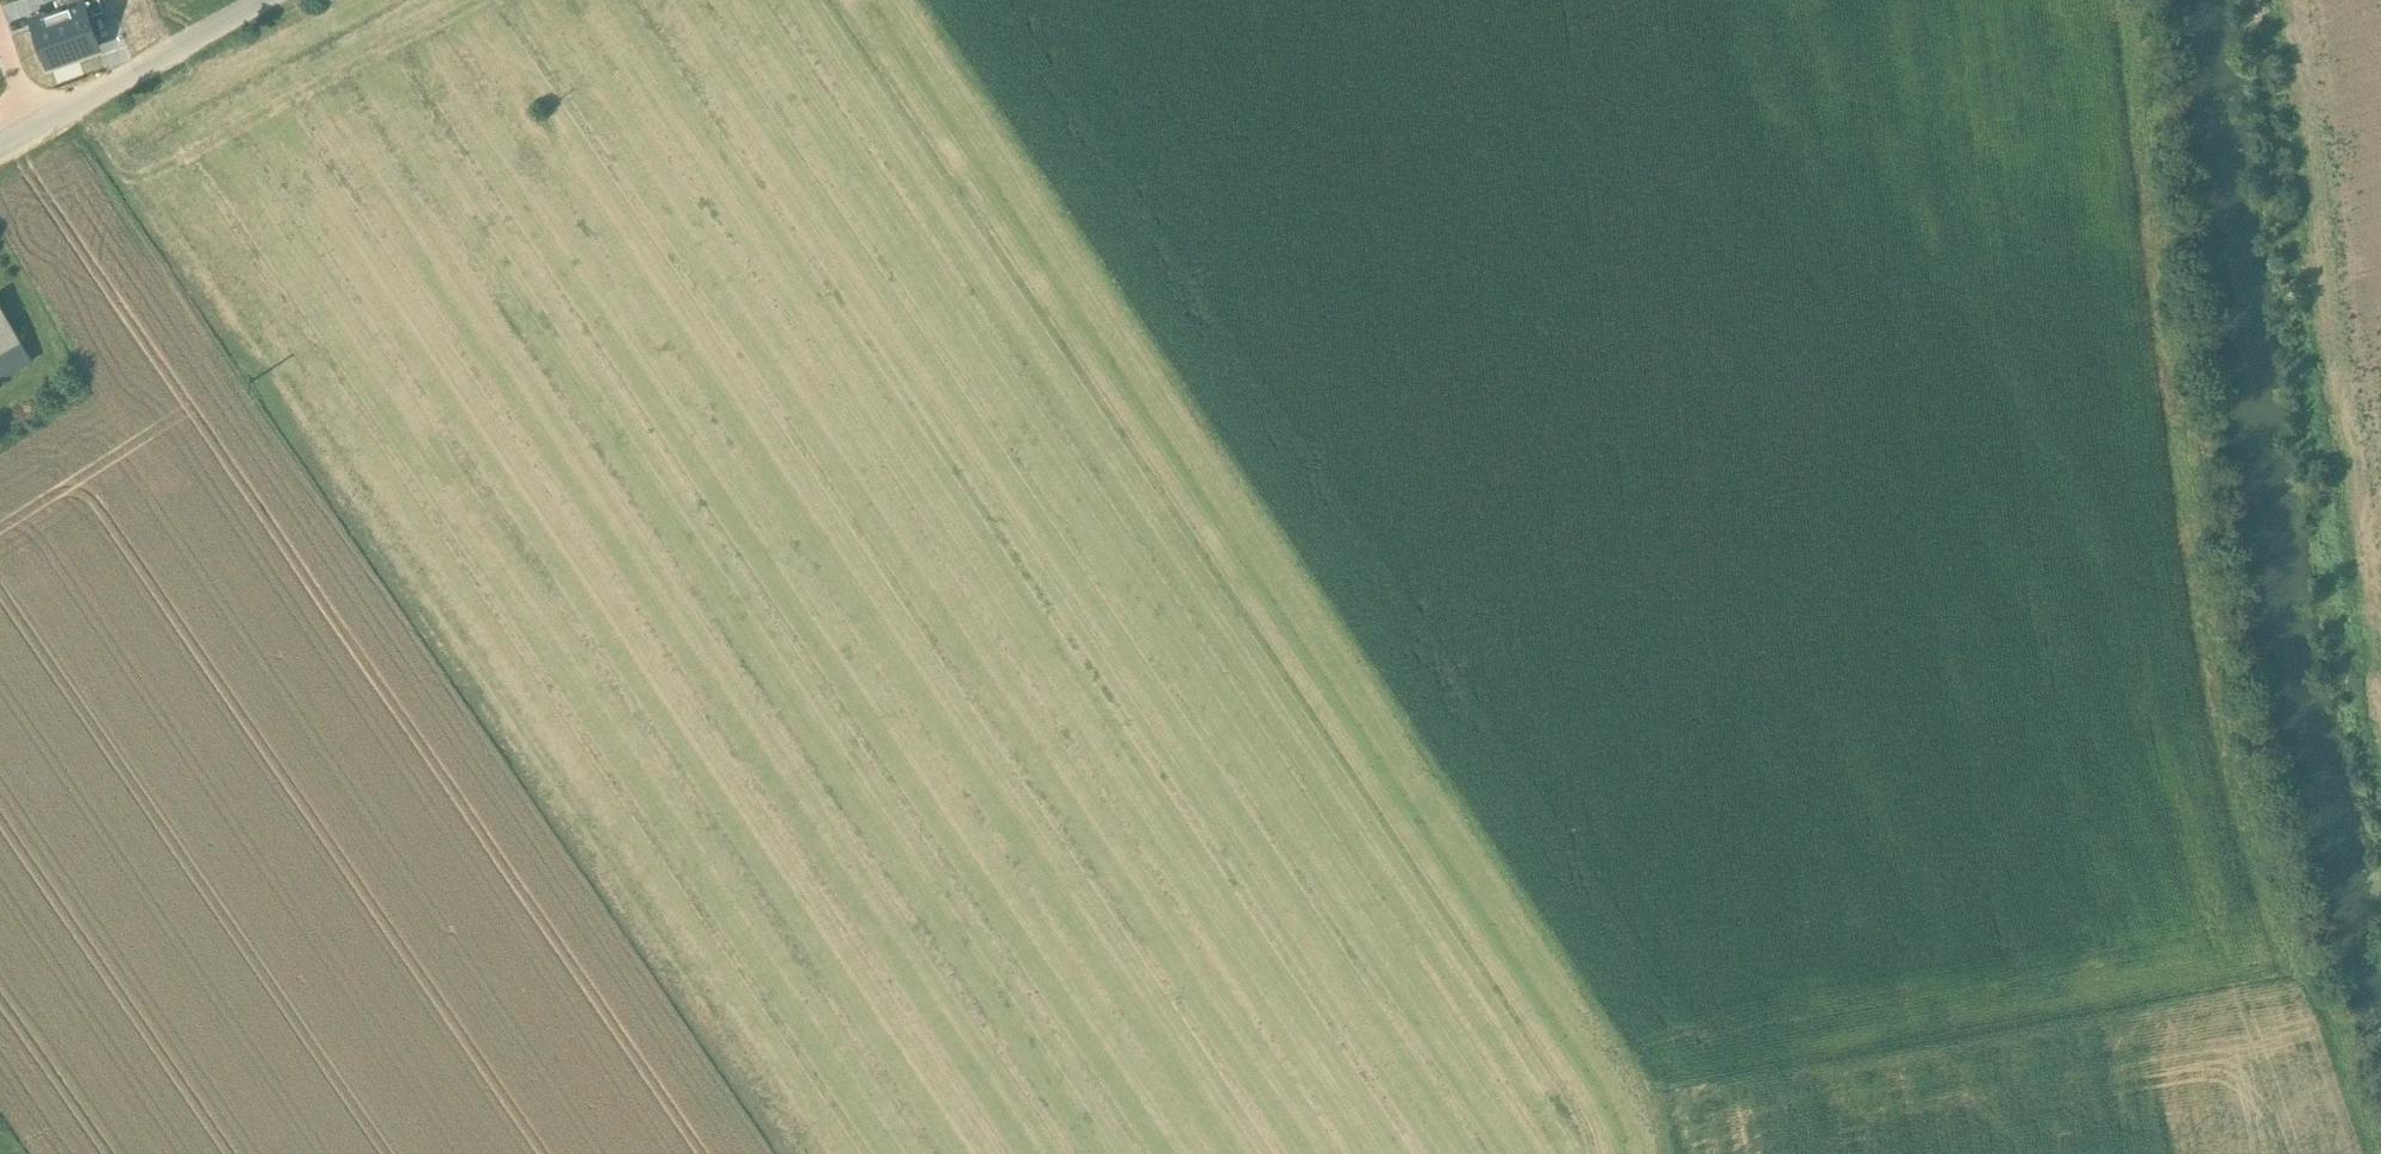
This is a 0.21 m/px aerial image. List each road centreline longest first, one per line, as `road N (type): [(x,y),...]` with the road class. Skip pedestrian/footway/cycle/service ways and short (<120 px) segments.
road 1 (tertiary): [(266,0),(26,134)]

